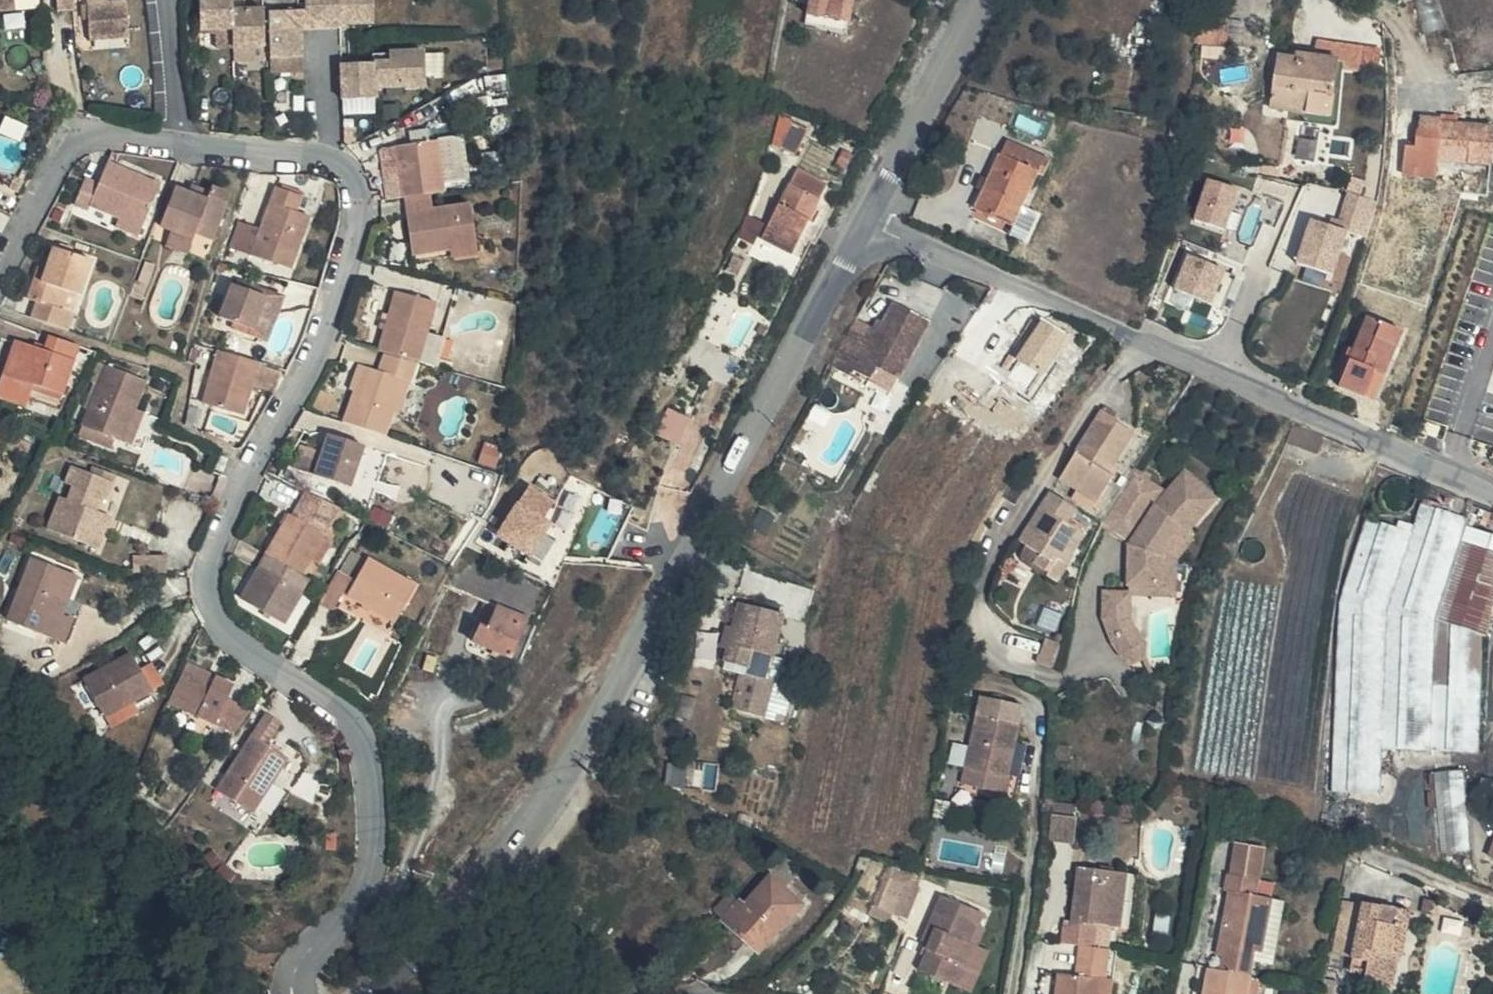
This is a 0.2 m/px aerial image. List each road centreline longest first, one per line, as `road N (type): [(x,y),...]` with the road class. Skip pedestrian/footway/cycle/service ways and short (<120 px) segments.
road 1 (residential): [(294,993),(308,956),(373,880),(366,746),(334,710),(212,618),(201,574),(314,359),(353,240),(353,198),(342,169),(305,155),(82,142),(0,281)]
road 2 (unclassified): [(528,805),(613,697),(871,222)]
road 3 (residential): [(871,222),(1492,494)]
road 4 (unclassified): [(987,0),(871,222)]
road 5 (residential): [(528,805),(577,931),(622,977),(670,993)]
road 6 (unclassified): [(365,993),(528,805)]

